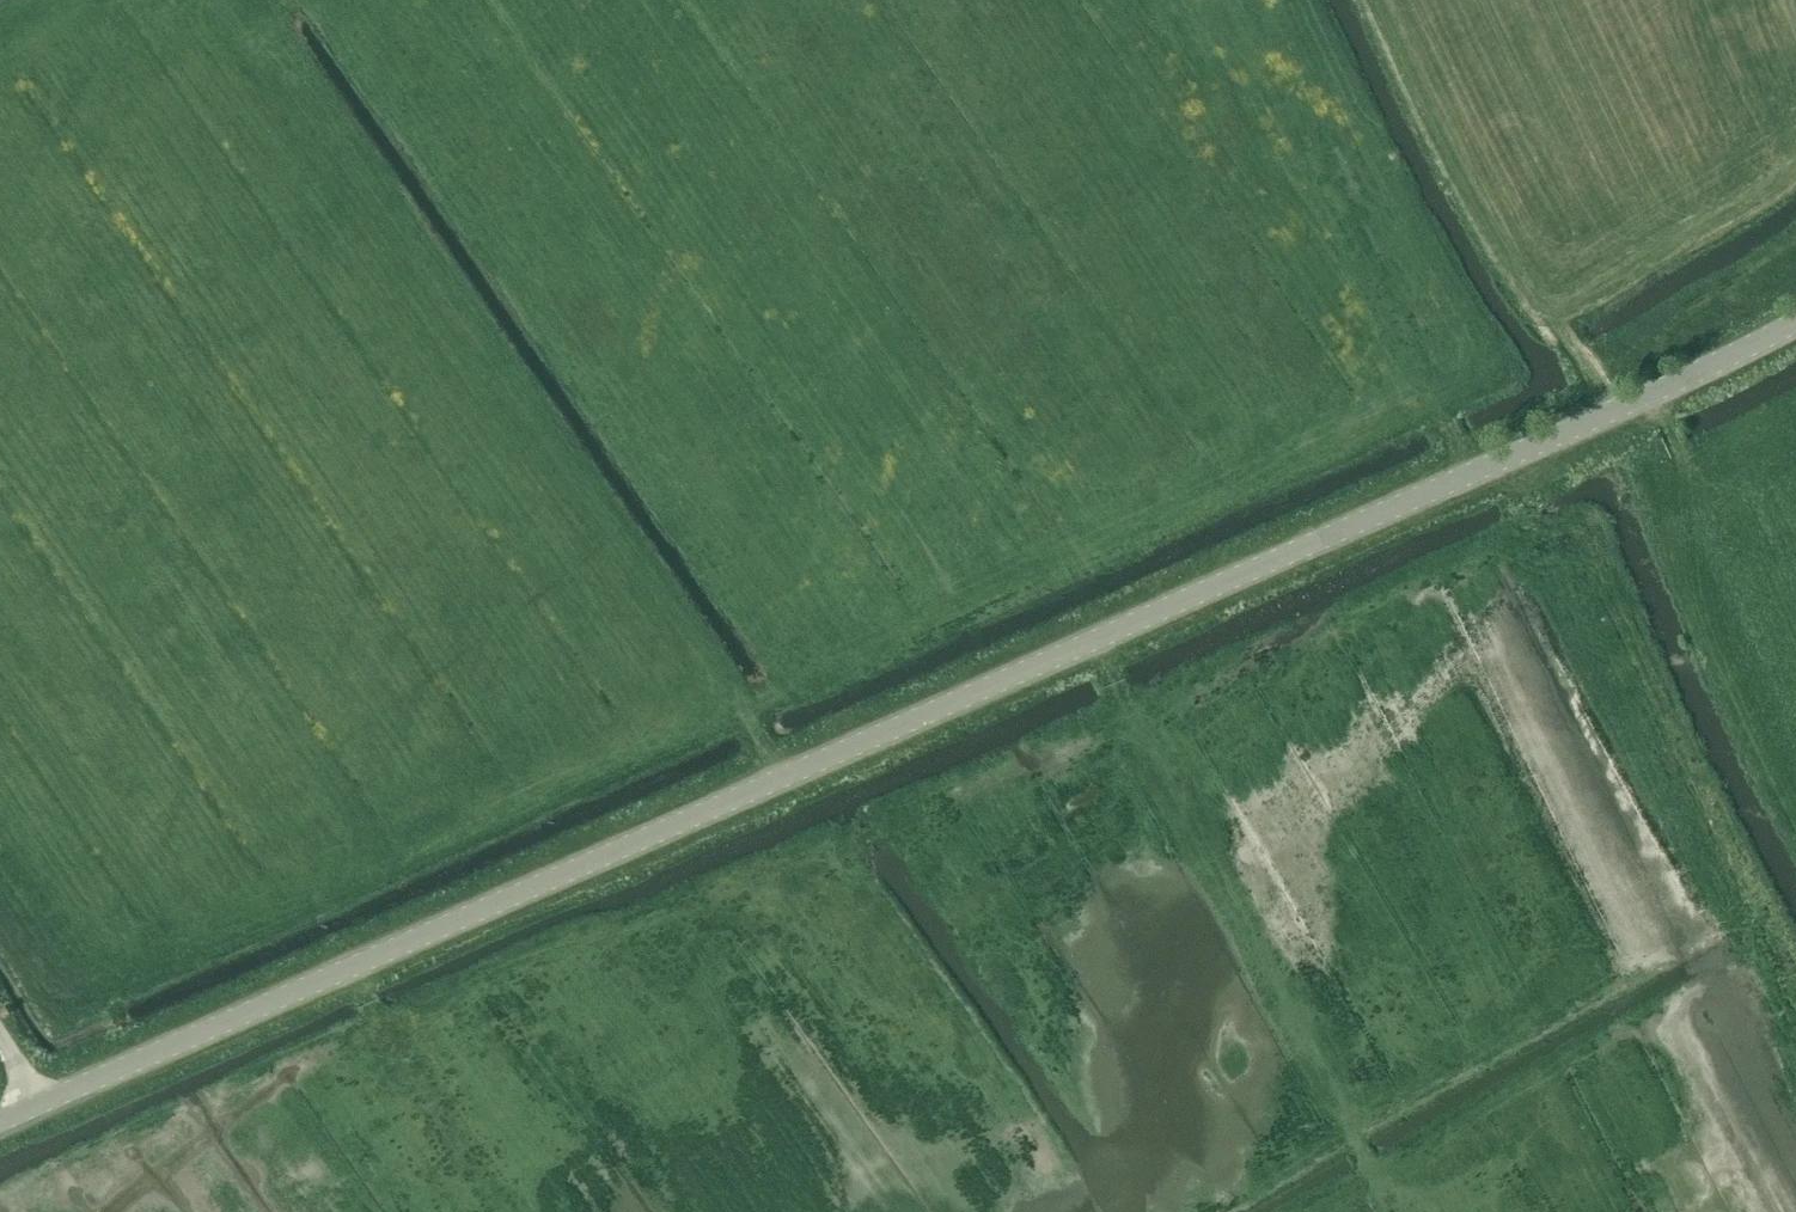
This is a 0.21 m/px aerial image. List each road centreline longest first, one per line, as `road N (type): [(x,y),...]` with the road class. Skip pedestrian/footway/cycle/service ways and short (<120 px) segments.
road 1 (tertiary): [(38,1104),(1578,427),(1795,322)]

